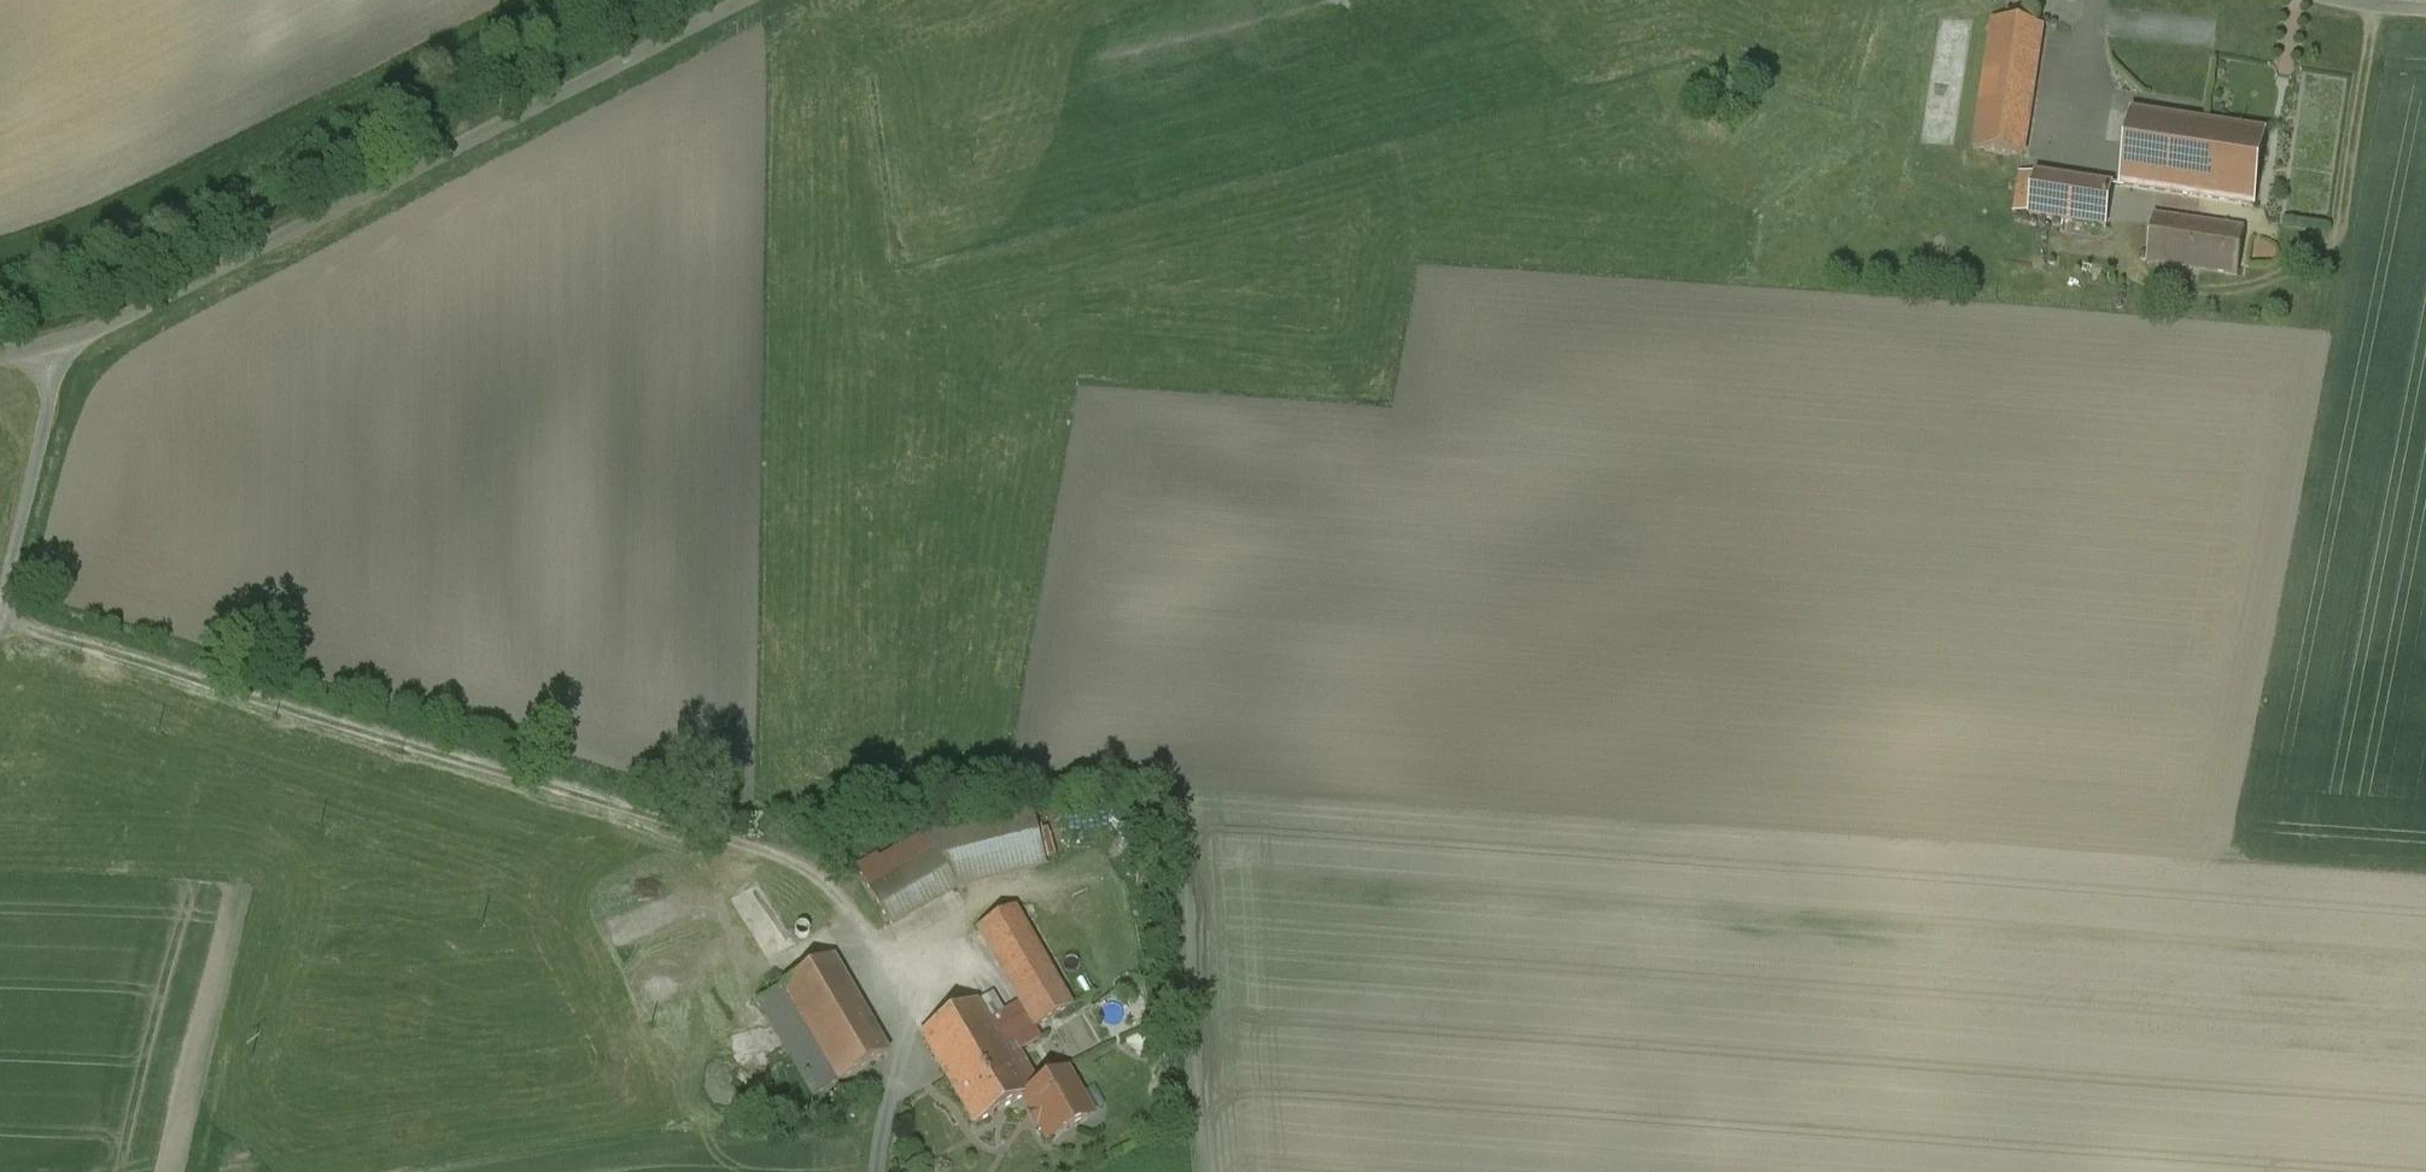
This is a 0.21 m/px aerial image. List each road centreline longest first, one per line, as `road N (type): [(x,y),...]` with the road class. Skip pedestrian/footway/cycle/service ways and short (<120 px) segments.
road 1 (unclassified): [(0,355),(58,346),(141,311),(749,0)]
road 2 (track): [(2374,5),(2340,228),(2328,248),(2258,284),(2169,286)]

